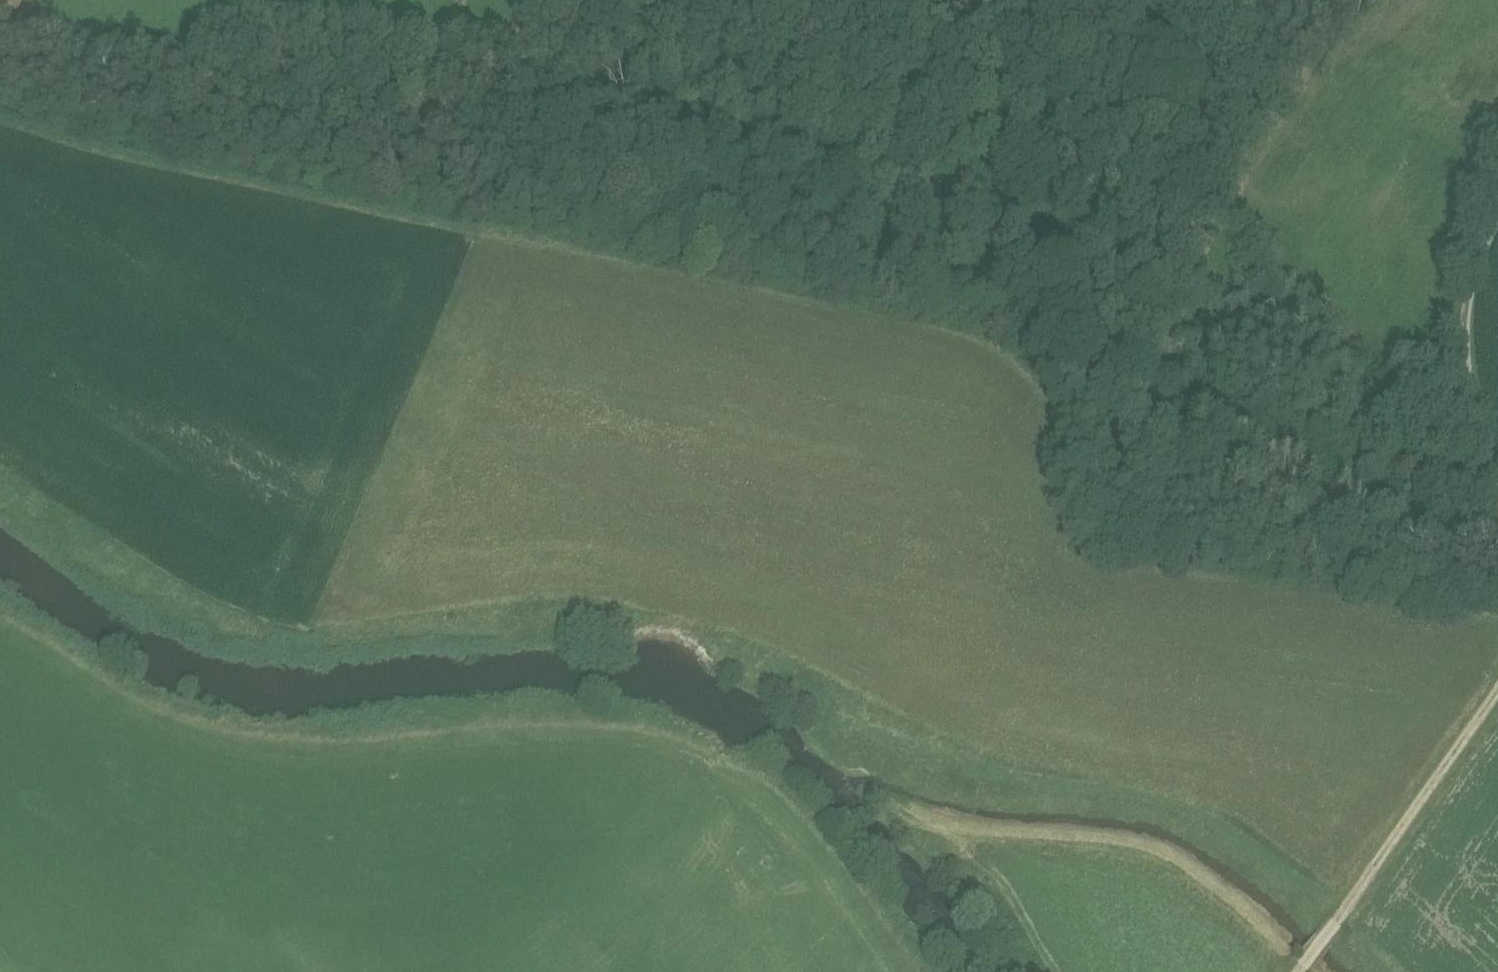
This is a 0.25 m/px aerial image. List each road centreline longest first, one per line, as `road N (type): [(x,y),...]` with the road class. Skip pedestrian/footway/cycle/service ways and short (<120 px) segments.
road 1 (track): [(1497,677),(1297,971)]
road 2 (track): [(1497,208),(1468,289),(1462,348),(1467,403),(1497,492)]

